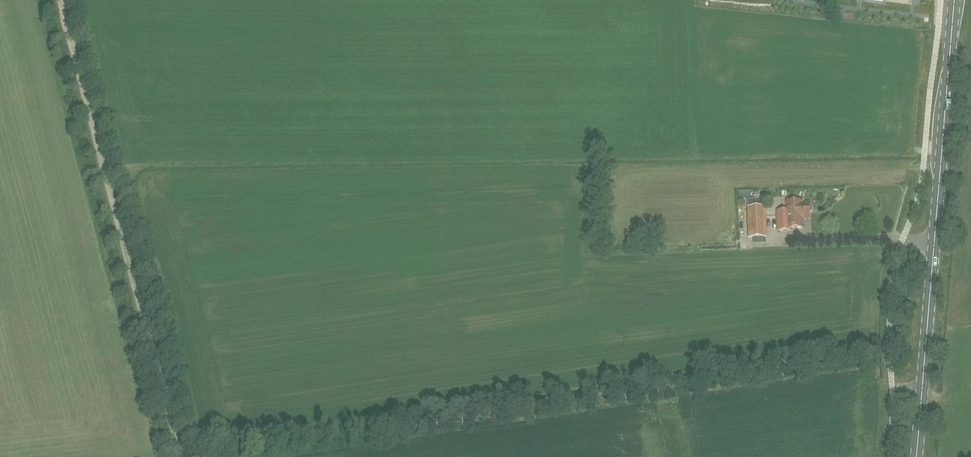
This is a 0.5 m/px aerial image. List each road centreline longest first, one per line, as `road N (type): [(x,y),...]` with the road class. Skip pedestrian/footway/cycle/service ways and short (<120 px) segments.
road 1 (track): [(62,0),(175,456)]
road 2 (secondary): [(917,456),(955,0)]

